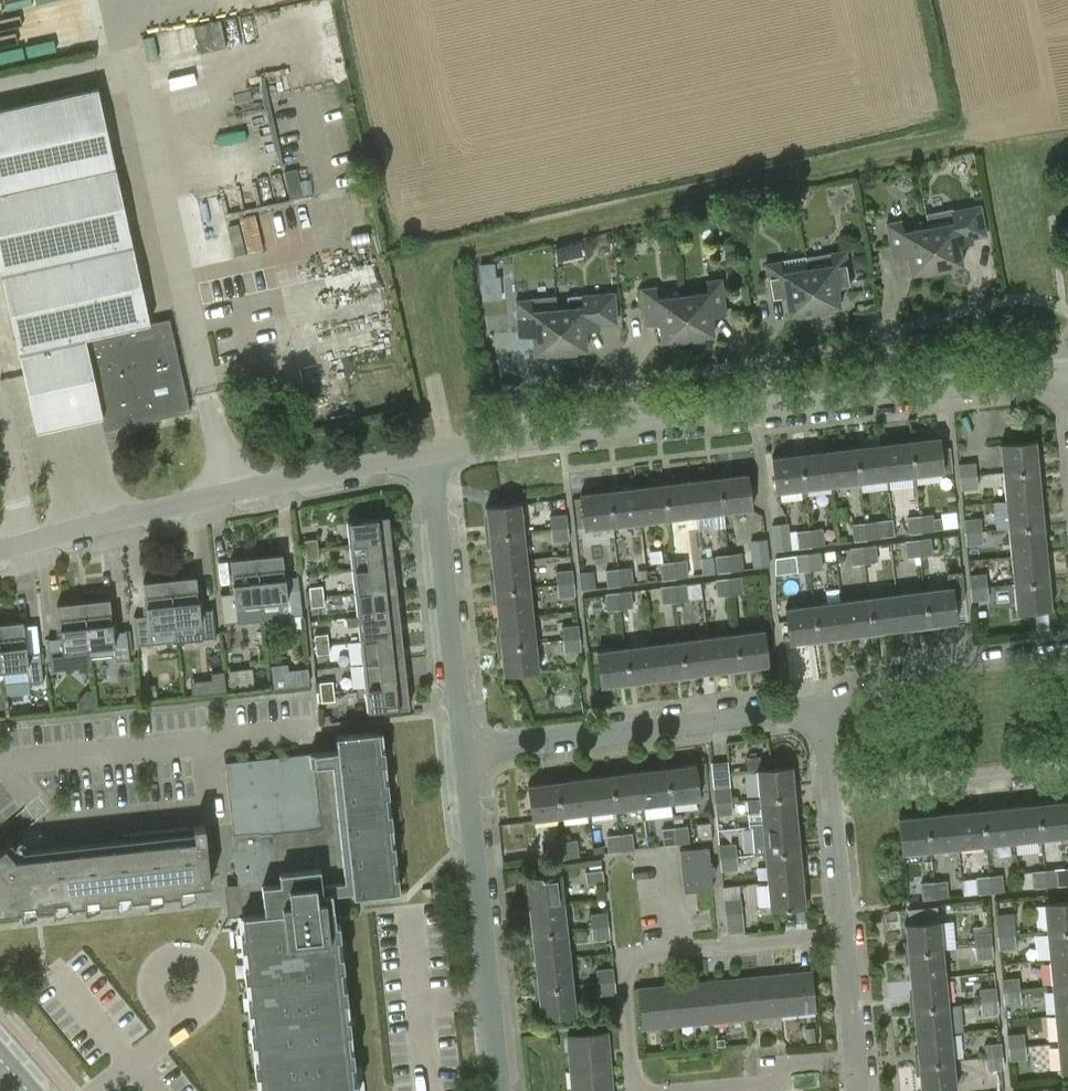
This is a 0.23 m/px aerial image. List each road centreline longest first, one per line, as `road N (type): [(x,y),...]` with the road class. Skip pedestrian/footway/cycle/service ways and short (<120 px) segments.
road 1 (residential): [(431,453),(1067,372)]
road 2 (residential): [(0,552),(98,522),(431,453)]
road 3 (residential): [(463,752),(772,713),(823,716)]
road 4 (residential): [(843,933),(631,957),(624,974),(633,1083),(642,1090)]
road 5 (residential): [(502,1090),(463,752)]
road 6 (residential): [(463,752),(431,453)]
road 7 (residential): [(823,716),(851,695),(946,666),(1067,655)]
road 8 (residential): [(831,794),(1067,776)]
road 9 (residential): [(697,1090),(767,1084),(782,1064),(856,1056)]
road 10 (residential): [(843,933),(831,794)]
road 11 (residential): [(856,1056),(843,933)]

